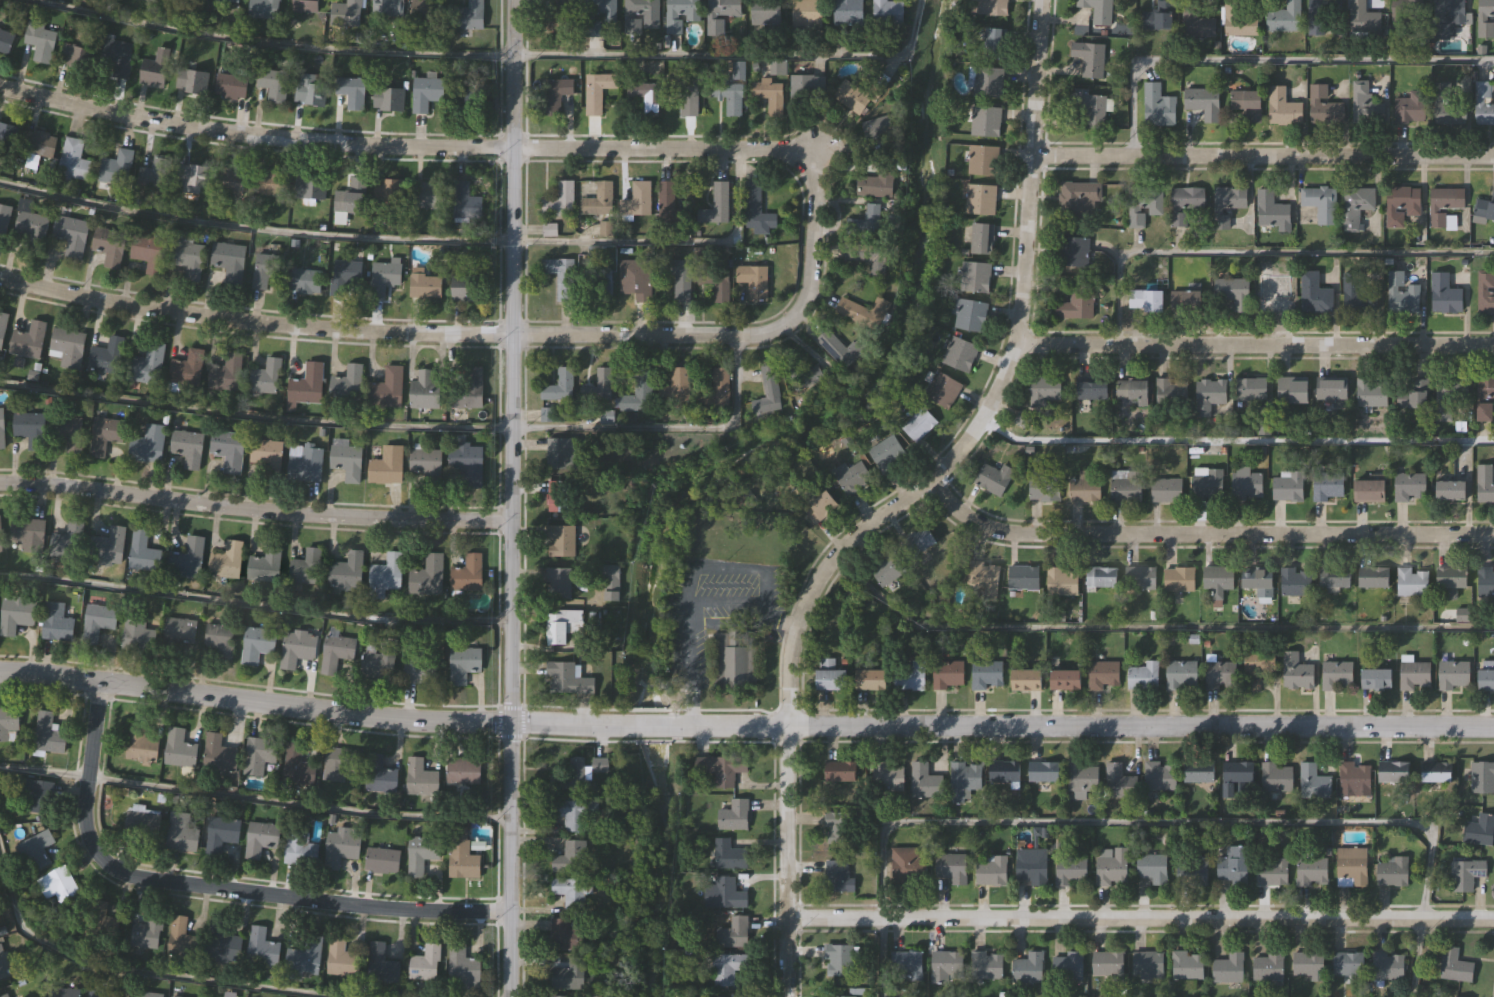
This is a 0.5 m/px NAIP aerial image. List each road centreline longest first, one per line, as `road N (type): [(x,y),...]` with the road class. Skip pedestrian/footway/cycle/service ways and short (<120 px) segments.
road 1 (tertiary): [(1493,727),(509,724),(0,674)]
road 2 (residential): [(1042,0),(1008,365),(951,462),(832,557),(796,623),(785,724),(787,996)]
road 3 (tertiary): [(508,996),(512,0)]
road 4 (residential): [(817,148),(805,160),(814,184),(804,298),(780,327),(755,335),(284,324),(0,276)]
road 5 (residential): [(805,160),(779,148),(389,146),(276,137),(0,88)]
road 6 (residential): [(1493,918),(788,918)]
road 7 (residential): [(506,913),(279,896),(121,869),(89,838),(86,815),(101,682)]
road 8 (residential): [(1493,534),(1027,532),(975,518),(934,481)]
road 9 (residential): [(509,520),(266,513),(0,483)]
road 10 (residential): [(1493,345),(1013,343)]
road 11 (residential): [(1493,156),(1031,157)]

